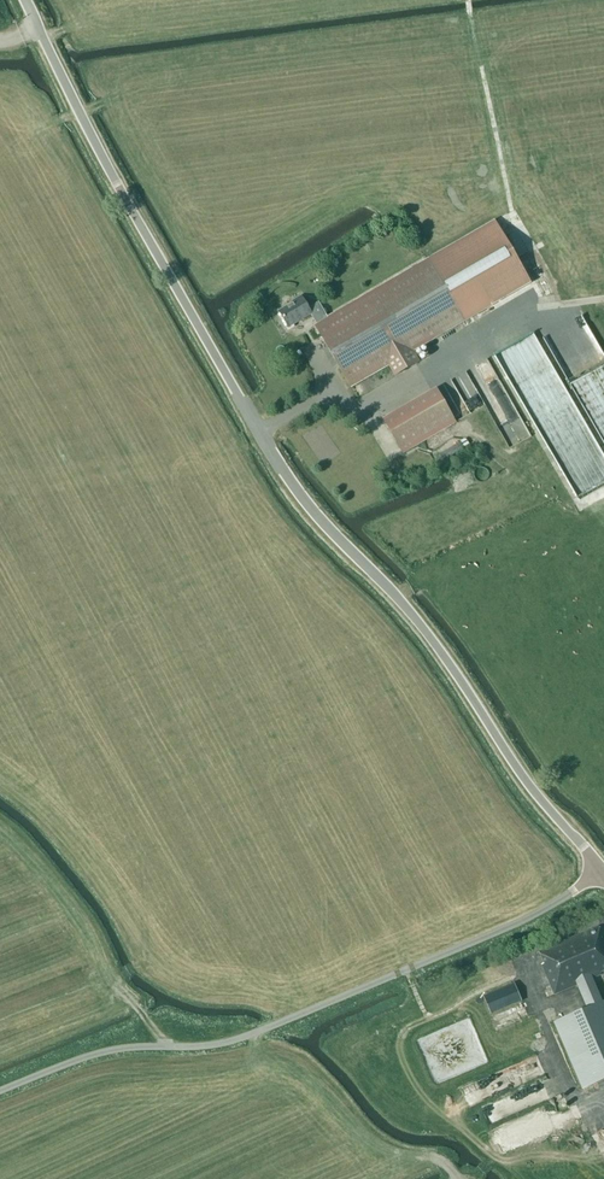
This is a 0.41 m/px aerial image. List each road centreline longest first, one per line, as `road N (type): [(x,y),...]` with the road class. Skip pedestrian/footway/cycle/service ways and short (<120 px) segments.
road 1 (tertiary): [(601,870),(530,787),(418,622),(278,464),(124,196),(25,0)]
road 2 (unclassified): [(0,1091),(107,1052),(236,1040),(524,920),(601,870)]

